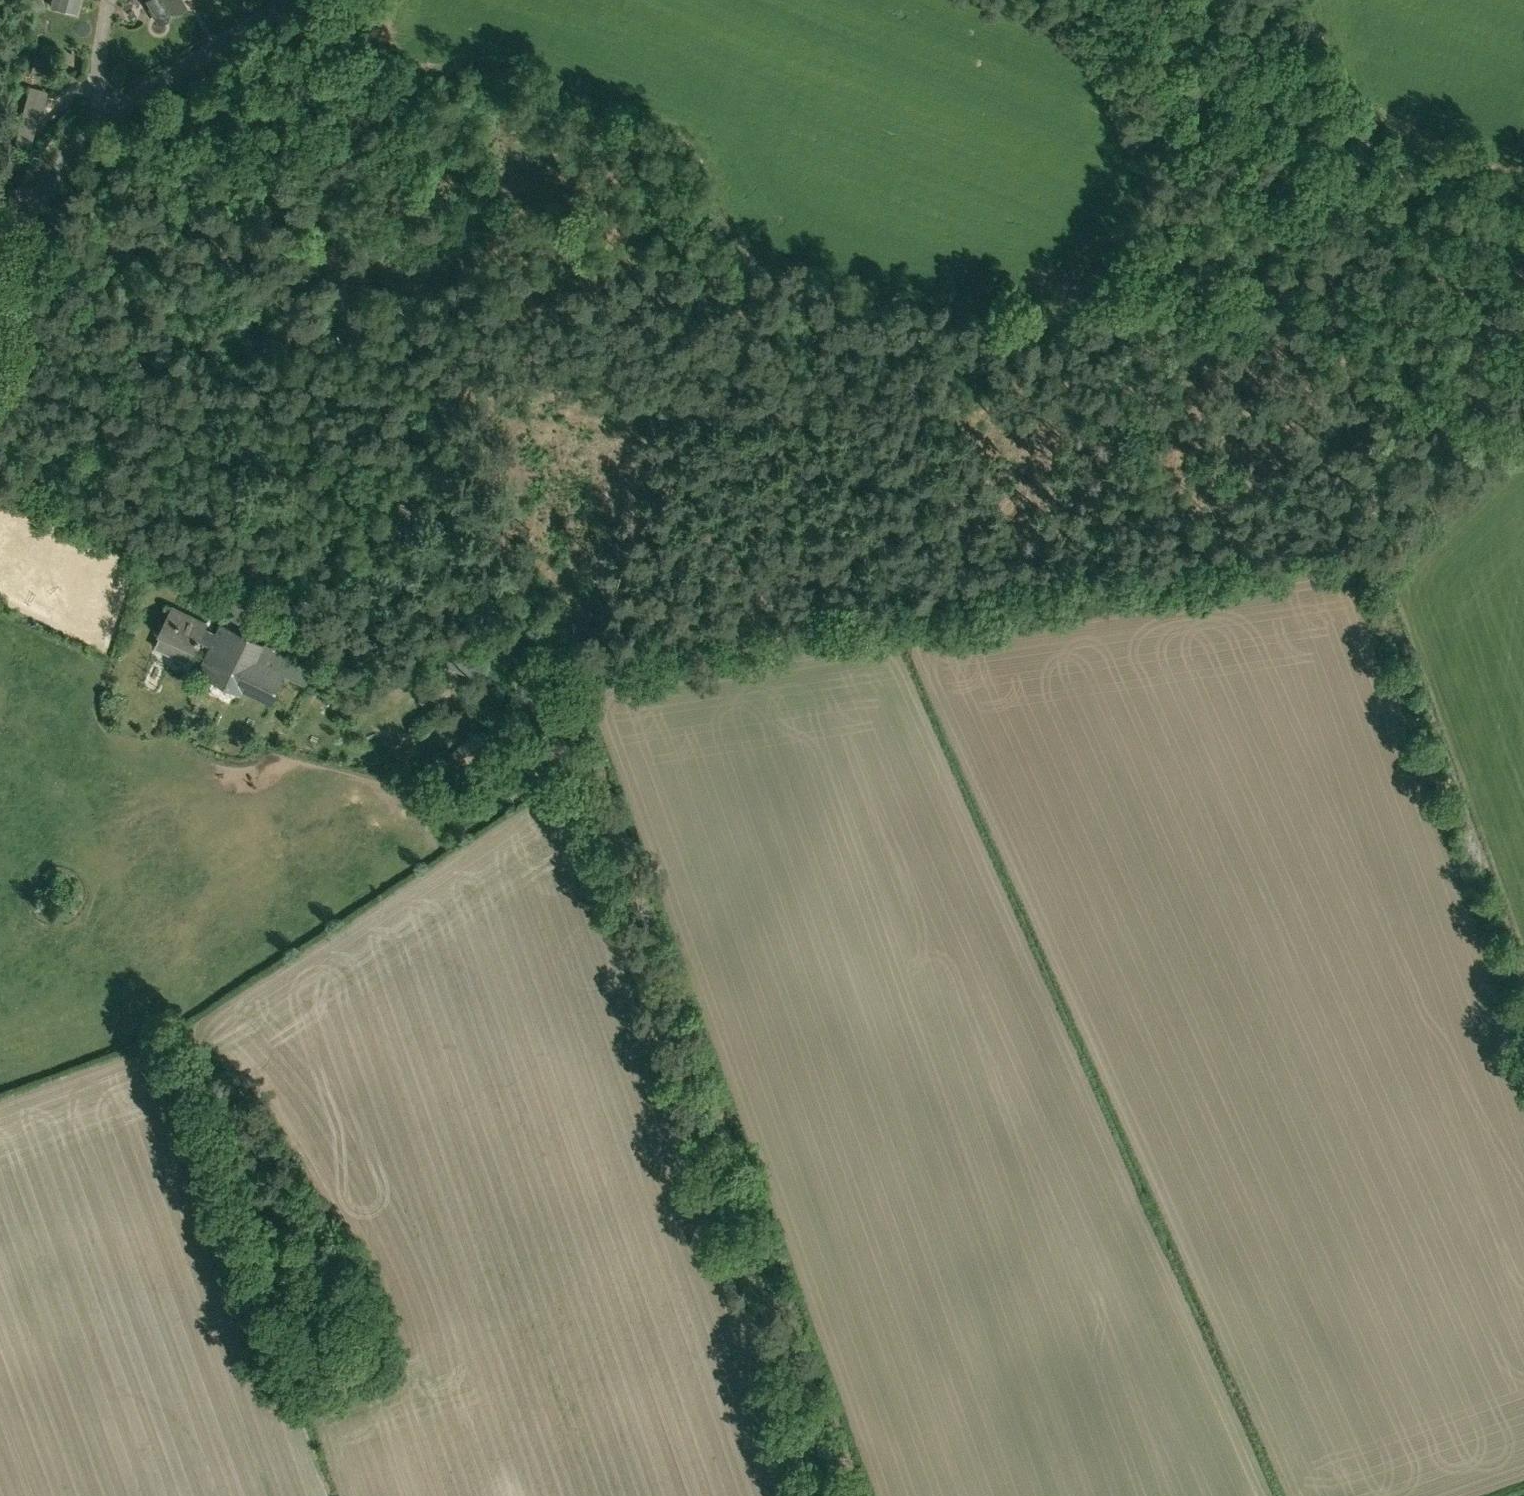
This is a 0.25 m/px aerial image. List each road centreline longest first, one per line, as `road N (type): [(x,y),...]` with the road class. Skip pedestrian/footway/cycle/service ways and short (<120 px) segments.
road 1 (unclassified): [(0,192),(25,162),(291,0)]

